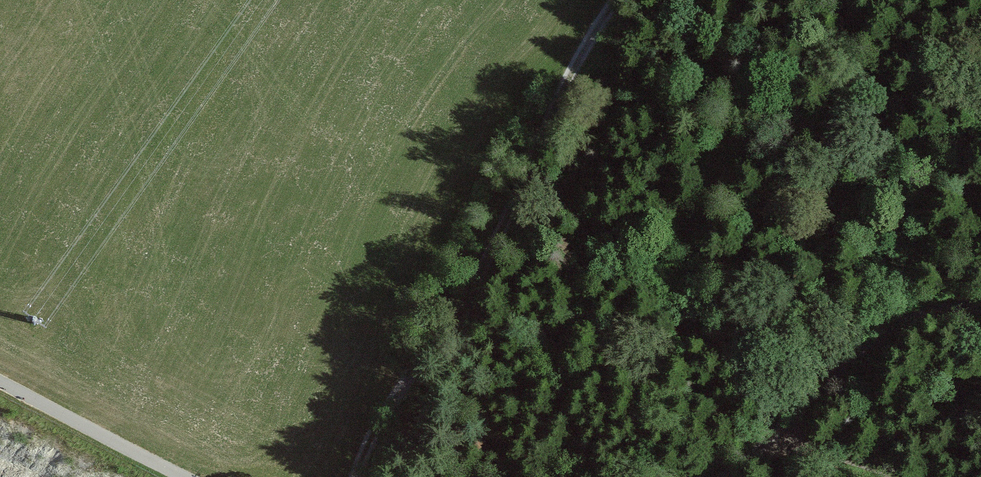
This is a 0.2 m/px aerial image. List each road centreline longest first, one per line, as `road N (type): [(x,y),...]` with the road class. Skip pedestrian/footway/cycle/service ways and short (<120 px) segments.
road 1 (track): [(618,0),(554,106),(484,272),(383,416),(357,476)]
road 2 (residential): [(0,388),(189,476)]
road 3 (track): [(772,433),(900,476)]

